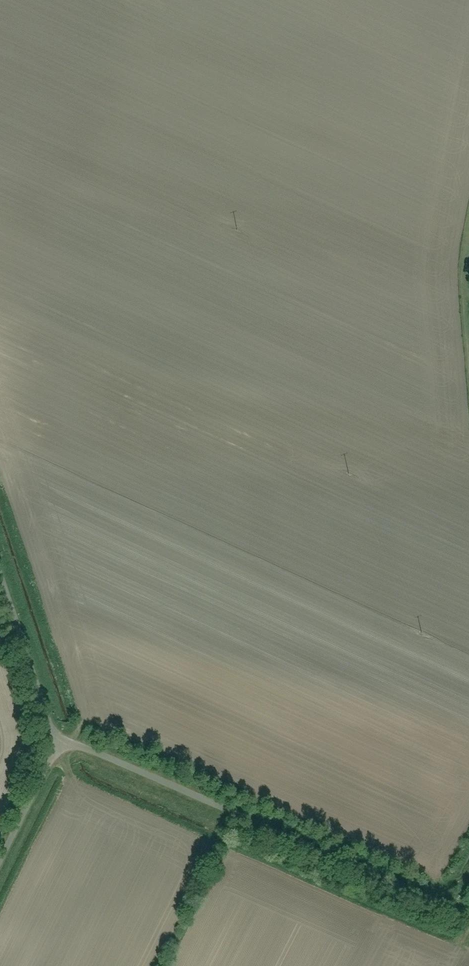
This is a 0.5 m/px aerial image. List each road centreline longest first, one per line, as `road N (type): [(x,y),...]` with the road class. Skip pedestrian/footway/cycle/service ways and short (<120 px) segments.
road 1 (unclassified): [(65,735),(468,917)]
road 2 (unclassified): [(0,578),(65,735)]
road 3 (unclassified): [(65,735),(0,867)]

